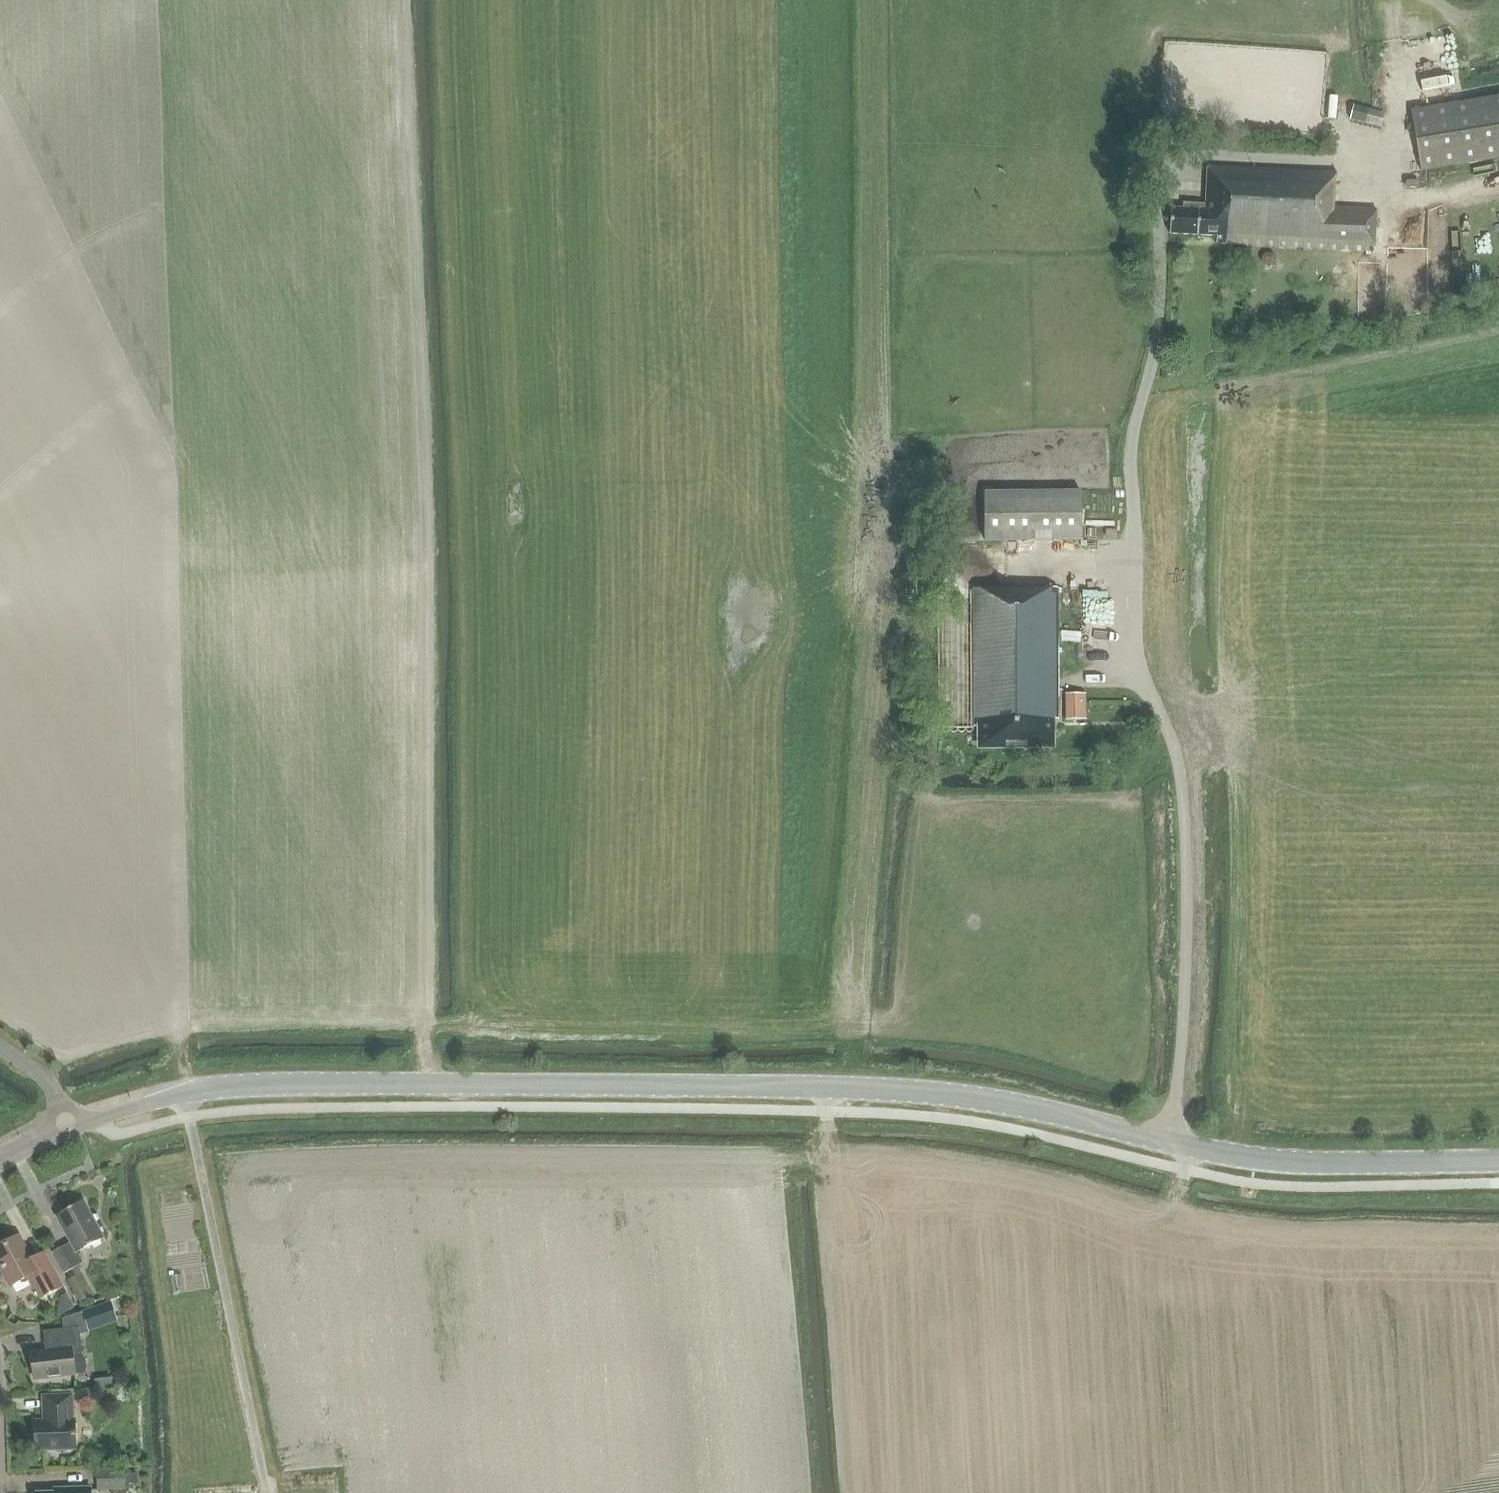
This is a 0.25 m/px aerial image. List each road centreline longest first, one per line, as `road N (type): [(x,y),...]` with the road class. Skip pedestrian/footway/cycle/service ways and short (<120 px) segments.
road 1 (tertiary): [(0,1159),(70,1121),(187,1091),(268,1085),(907,1091),(1072,1116),(1270,1161),(1498,1161)]

